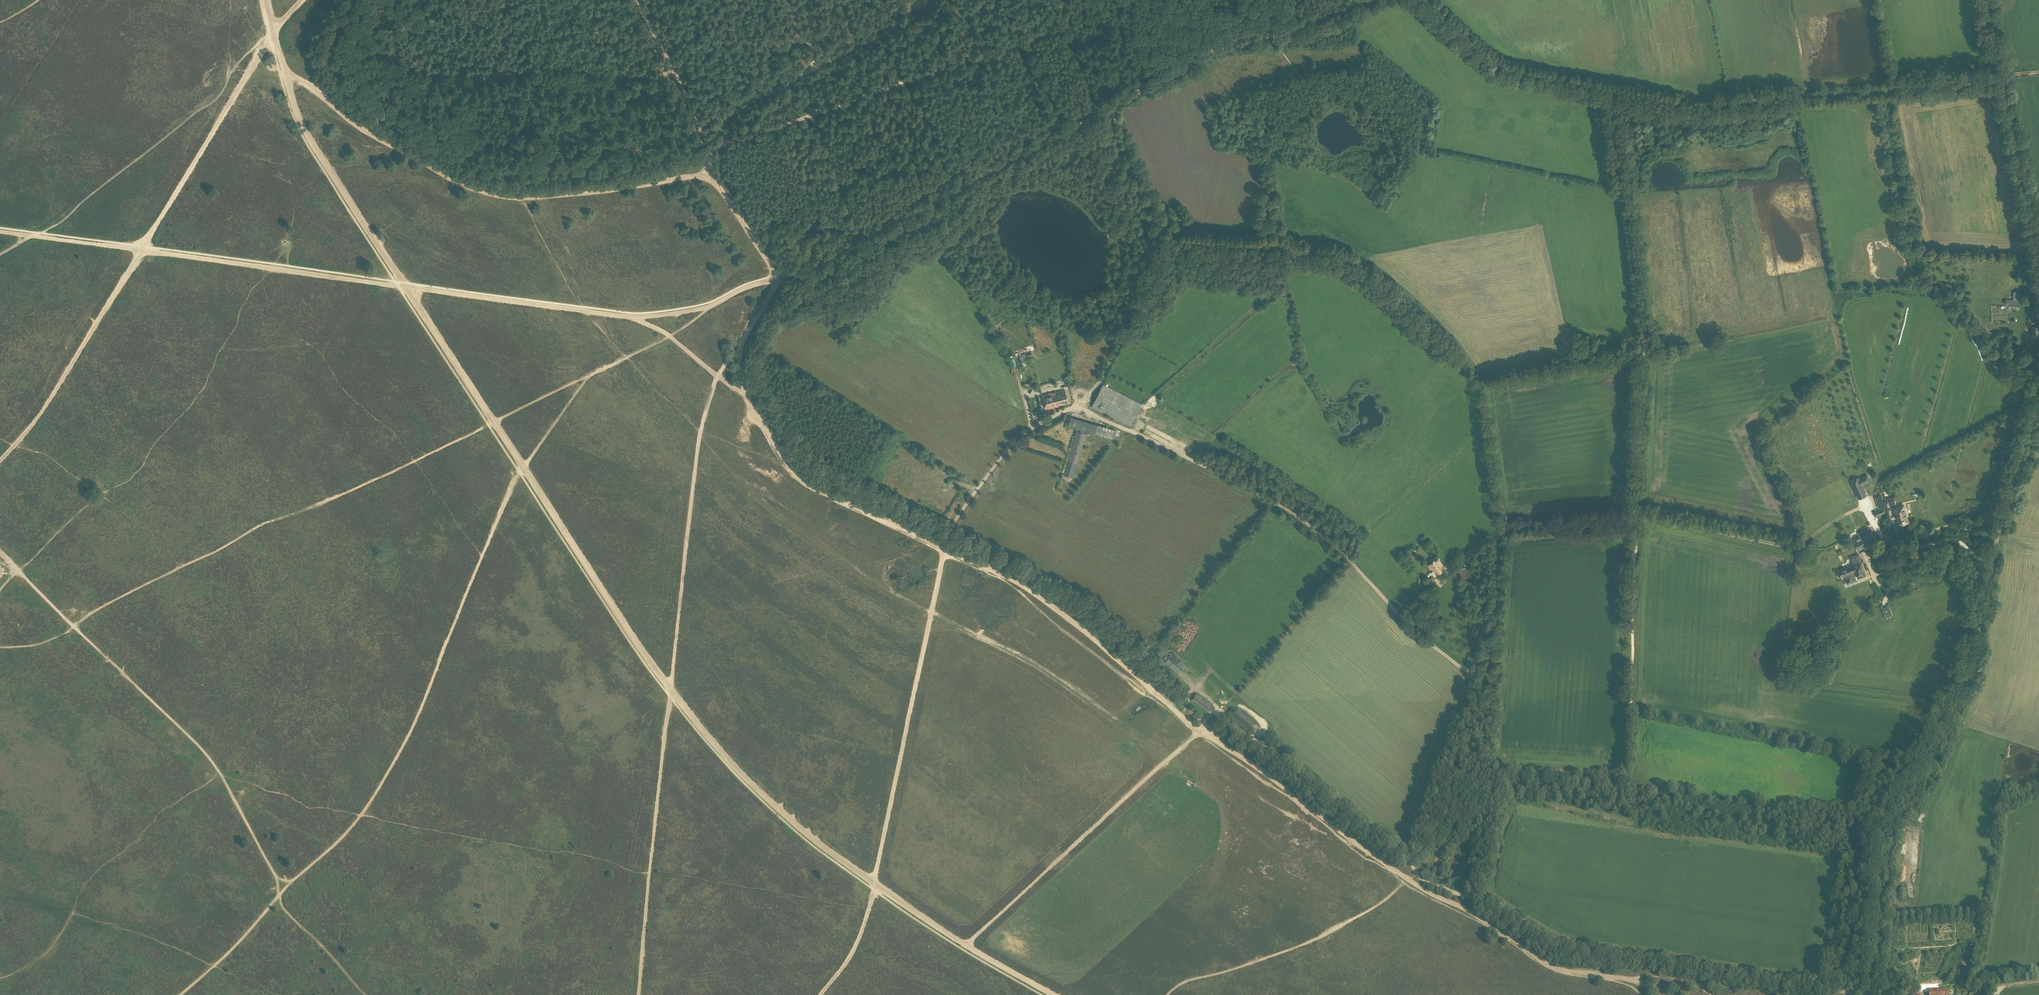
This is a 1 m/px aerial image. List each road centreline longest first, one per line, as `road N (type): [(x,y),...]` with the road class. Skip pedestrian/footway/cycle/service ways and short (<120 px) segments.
road 1 (track): [(943,548),(959,513),(1017,439),(1061,410),(1082,410),(1288,511),(1473,675)]
road 2 (unclassified): [(1868,994),(1880,846),(1937,759),(1968,675),(2007,492),(2038,387)]
road 3 (track): [(287,74),(377,138),(476,190),(550,196),(705,176),(776,278)]
road 4 (track): [(303,0),(274,33),(52,396),(0,461)]
road 5 (track): [(1415,872),(1408,853),(1471,686),(1496,591),(1498,536),(1547,523),(1637,517)]
road 6 (track): [(405,286),(671,690)]
road 7 (track): [(1637,517),(1625,764),(1612,773),(1513,771),(1444,845)]
road 8 (track): [(1445,889),(1494,903),(1560,941),(1868,991)]
road 9 (track): [(1610,89),(1646,373),(1637,517)]
road 10 (track): [(0,232),(405,286)]
road 11 (track): [(2003,75),(1705,103),(1610,89)]
road 12 (track): [(671,690),(793,822),(965,945)]
road 13 (track): [(1637,517),(1790,548),(1866,512),(1903,553),(1954,542),(1991,564)]
road 14 (track): [(711,150),(1068,21)]
road 15 (track): [(319,93),(392,59),(453,78),(560,64),(674,67)]
road 16 (track): [(871,903),(943,548)]
road 17 (track): [(741,343),(718,375),(700,432),(671,690)]
road 18 (track): [(265,0),(297,115),(405,286)]
road 19 (track): [(965,945),(1198,729)]
road 20 (track): [(632,0),(683,83),(711,156),(793,272)]
road 21 (track): [(943,548),(1028,588),(1198,729)]
road 22 (track): [(671,690),(638,994)]
road 23 (track): [(776,278),(1042,145)]
road 24 (track): [(1408,878),(1555,963),(1634,979),(1666,994)]
road 25 (track): [(488,425),(670,336),(718,298)]
road 26 (track): [(1167,994),(1184,982),(1310,942),(1403,882)]
road 27 (track): [(1198,729),(1408,878)]
road 28 (unclassified): [(2038,248),(1986,0)]
road 29 (track): [(750,399),(800,479),(943,548)]
road 30 (track): [(337,82),(380,119),(457,163),(542,179)]
road 31 (track): [(405,286),(634,317)]
road 32 (track): [(1610,89),(1500,64),(1427,0)]
road 33 (track): [(220,773),(73,627)]
road 34 (track): [(1169,237),(1088,412)]
road 35 (track): [(523,0),(542,179)]
road 36 (track): [(586,0),(627,170)]
road 37 (track): [(1113,107),(1268,32)]
road 38 (track): [(542,179),(627,170),(709,143)]
road 39 (track): [(1170,234),(1338,252)]
road 40 (track): [(715,0),(733,41),(811,36),(824,63)]
road 41 (track): [(634,317),(700,308),(776,278)]
road 42 (track): [(634,317),(750,399)]
road 43 (track): [(1113,107),(1170,234)]
road 44 (track): [(279,895),(220,773)]

